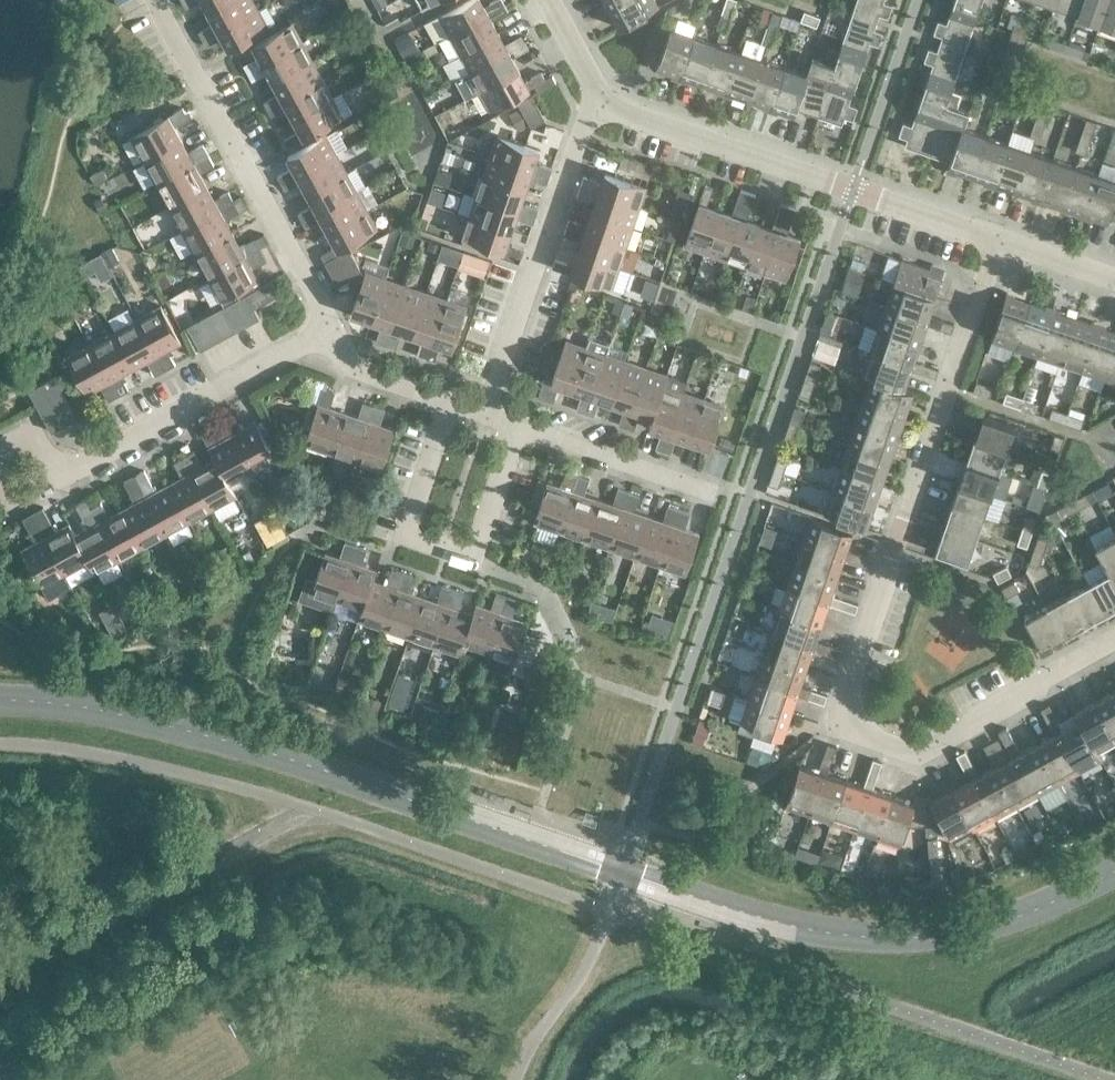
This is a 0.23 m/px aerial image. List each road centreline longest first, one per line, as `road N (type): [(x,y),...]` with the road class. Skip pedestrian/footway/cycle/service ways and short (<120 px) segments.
road 1 (residential): [(1003,237),(840,729),(849,742),(912,753),(1114,642)]
road 2 (residential): [(598,99),(1003,237)]
road 3 (residential): [(329,328),(156,0)]
road 4 (residential): [(519,427),(470,560),(406,537),(448,402)]
road 5 (residential): [(484,412),(598,99)]
road 6 (residential): [(329,328),(56,477)]
road 7 (residential): [(742,505),(519,427)]
road 8 (residential): [(448,402),(349,367),(329,328)]

